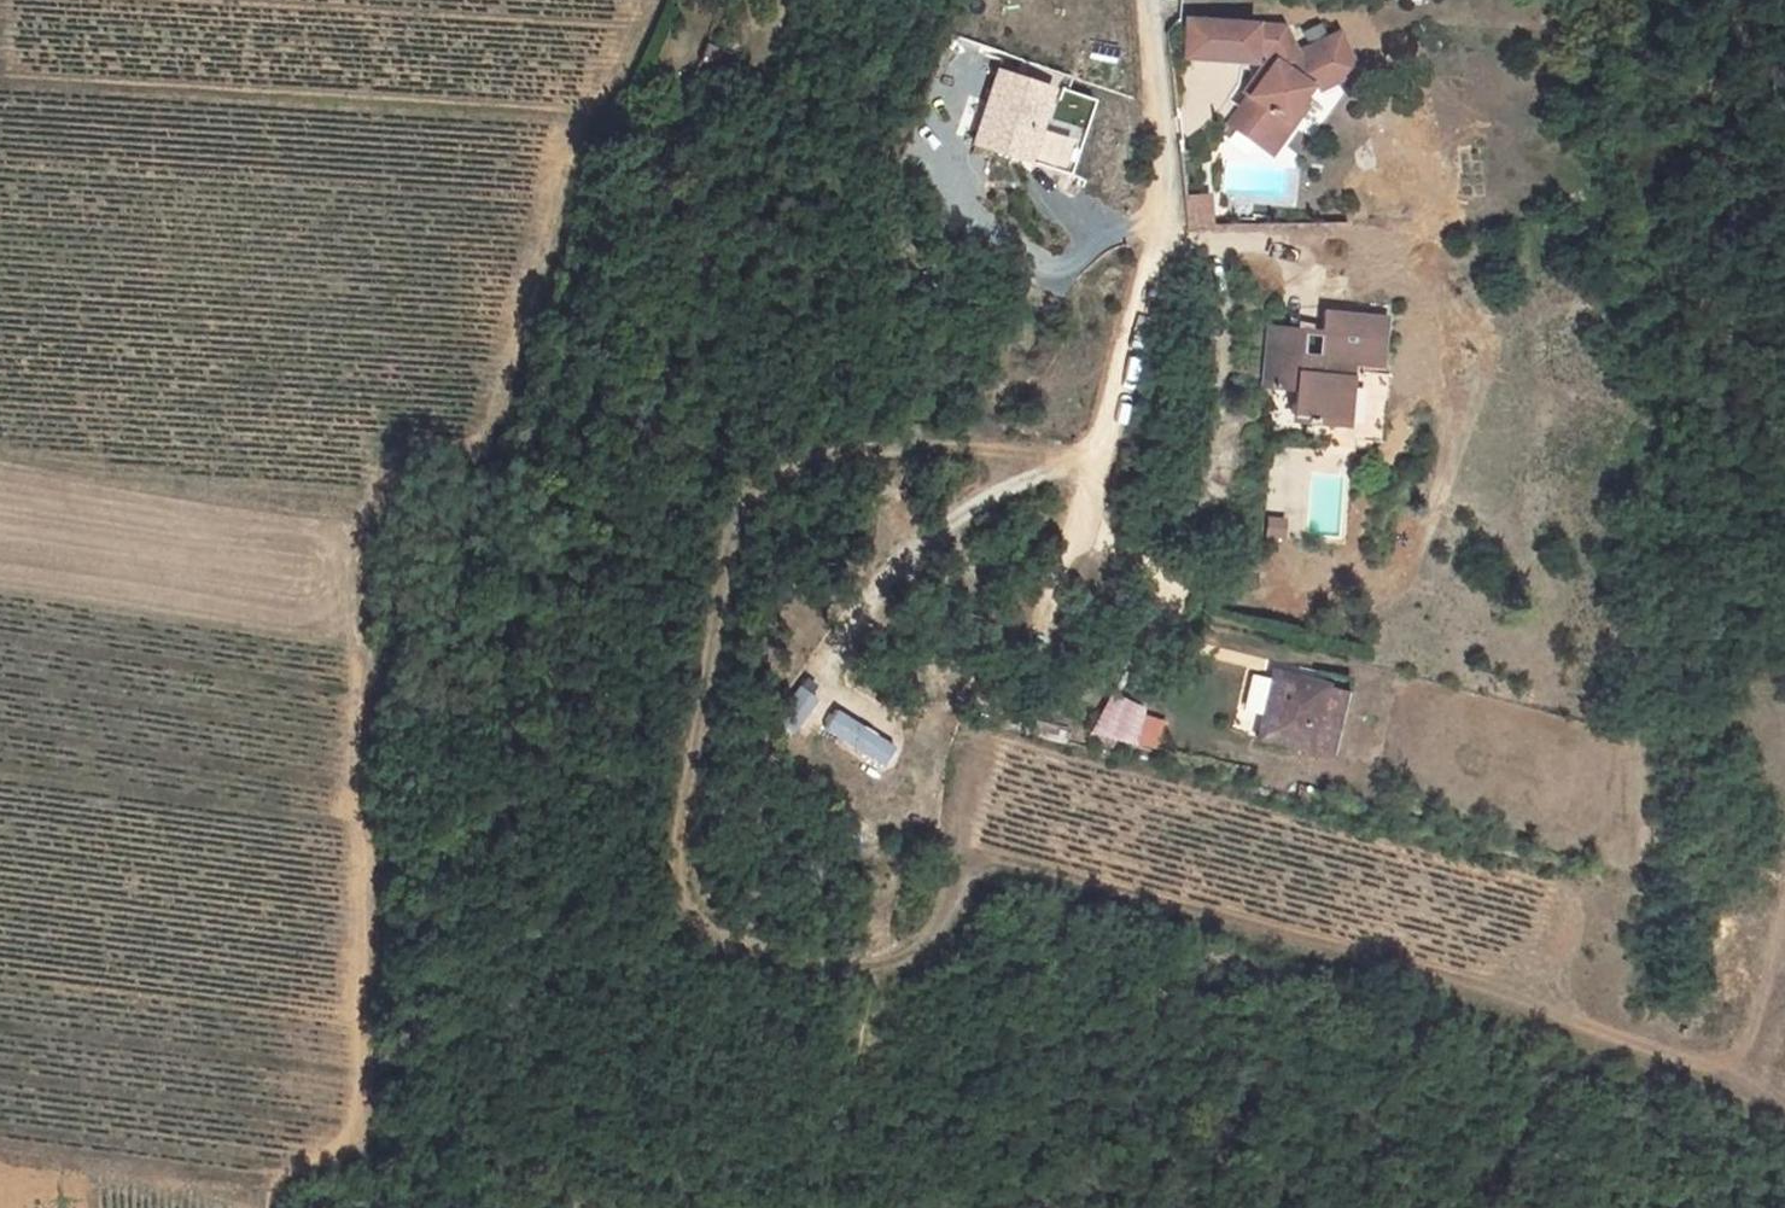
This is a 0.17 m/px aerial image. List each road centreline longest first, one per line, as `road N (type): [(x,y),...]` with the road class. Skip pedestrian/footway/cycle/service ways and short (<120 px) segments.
road 1 (track): [(1096,448),(839,451),(782,473),(741,510),(677,862),(684,903),(714,936),(802,964),(889,964),(936,928),(966,865)]
road 2 (track): [(889,964),(875,990),(842,1140),(825,1159),(821,1207)]

